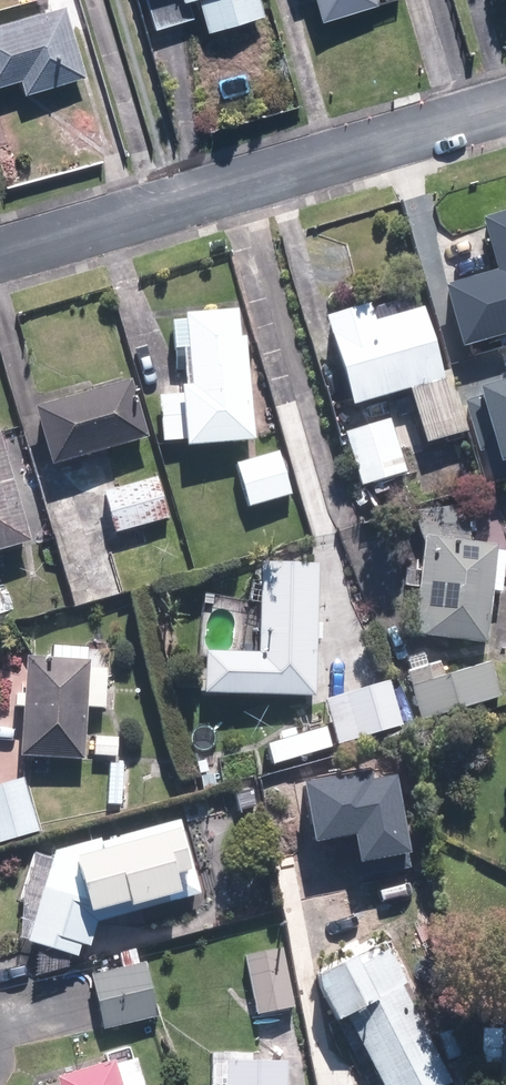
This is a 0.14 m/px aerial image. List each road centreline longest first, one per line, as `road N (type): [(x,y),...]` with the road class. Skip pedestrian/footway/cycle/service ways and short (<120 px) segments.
road 1 (residential): [(0,256),(505,106)]

